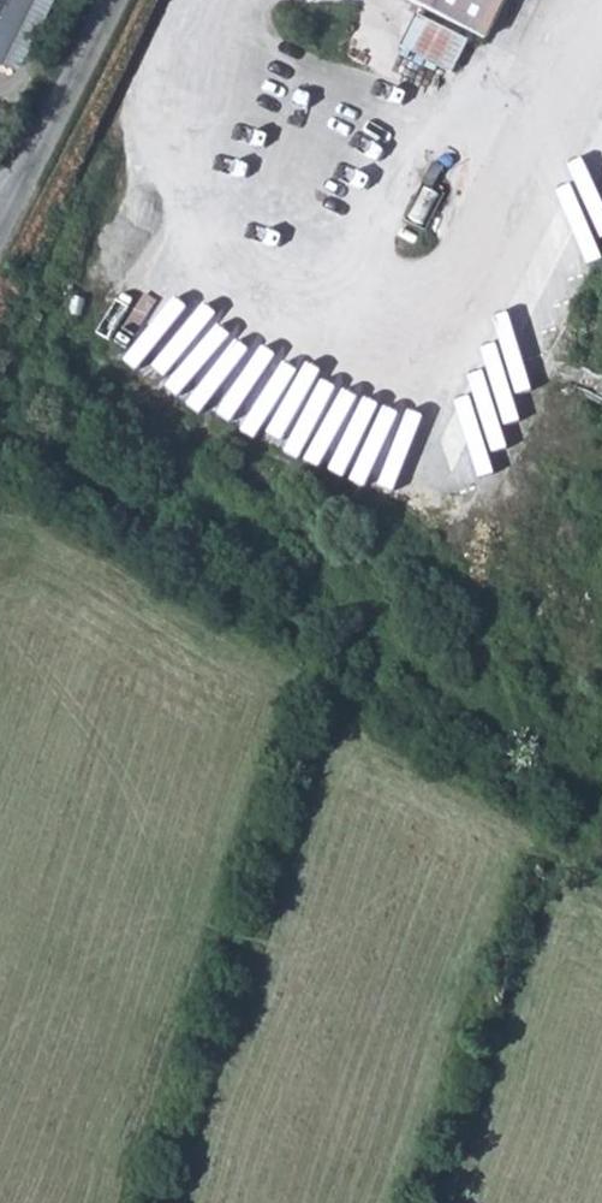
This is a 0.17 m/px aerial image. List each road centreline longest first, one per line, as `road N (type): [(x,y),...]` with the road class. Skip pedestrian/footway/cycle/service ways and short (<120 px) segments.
road 1 (unclassified): [(0,221),(110,0)]

